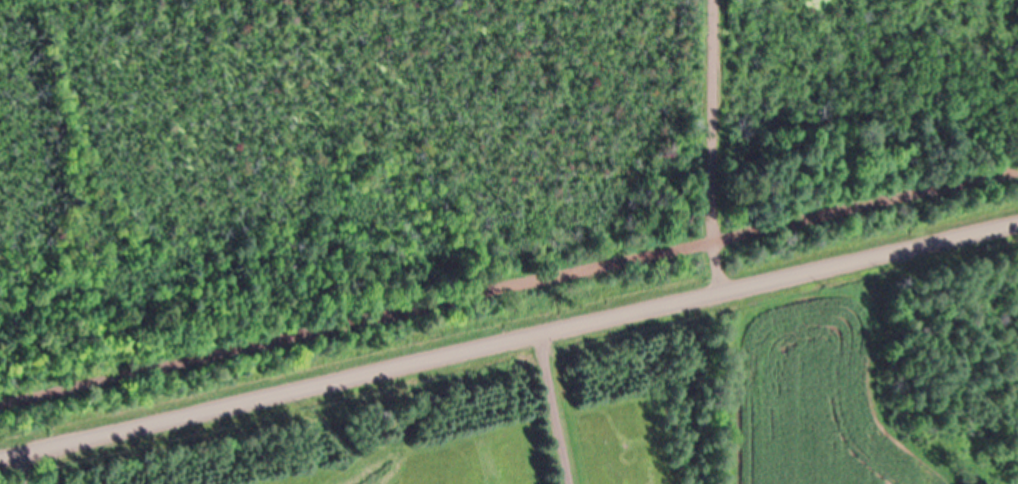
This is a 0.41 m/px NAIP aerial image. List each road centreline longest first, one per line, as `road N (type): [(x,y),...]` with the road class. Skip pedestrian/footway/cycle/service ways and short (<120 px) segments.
road 1 (track): [(0,409),(1017,170)]
road 2 (residential): [(0,458),(1017,225)]
road 3 (residential): [(721,295),(716,0)]

